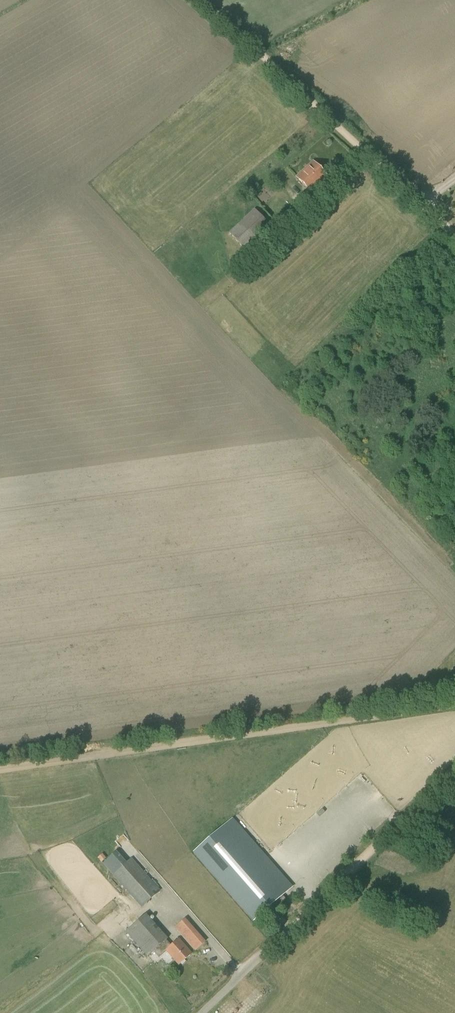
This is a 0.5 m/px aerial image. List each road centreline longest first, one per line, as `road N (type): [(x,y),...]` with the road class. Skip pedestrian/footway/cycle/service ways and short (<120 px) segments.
road 1 (track): [(0,769),(454,703)]
road 2 (track): [(197,0),(454,235)]
road 3 (track): [(303,915),(454,770)]
road 4 (unclassified): [(202,1012),(303,915)]

